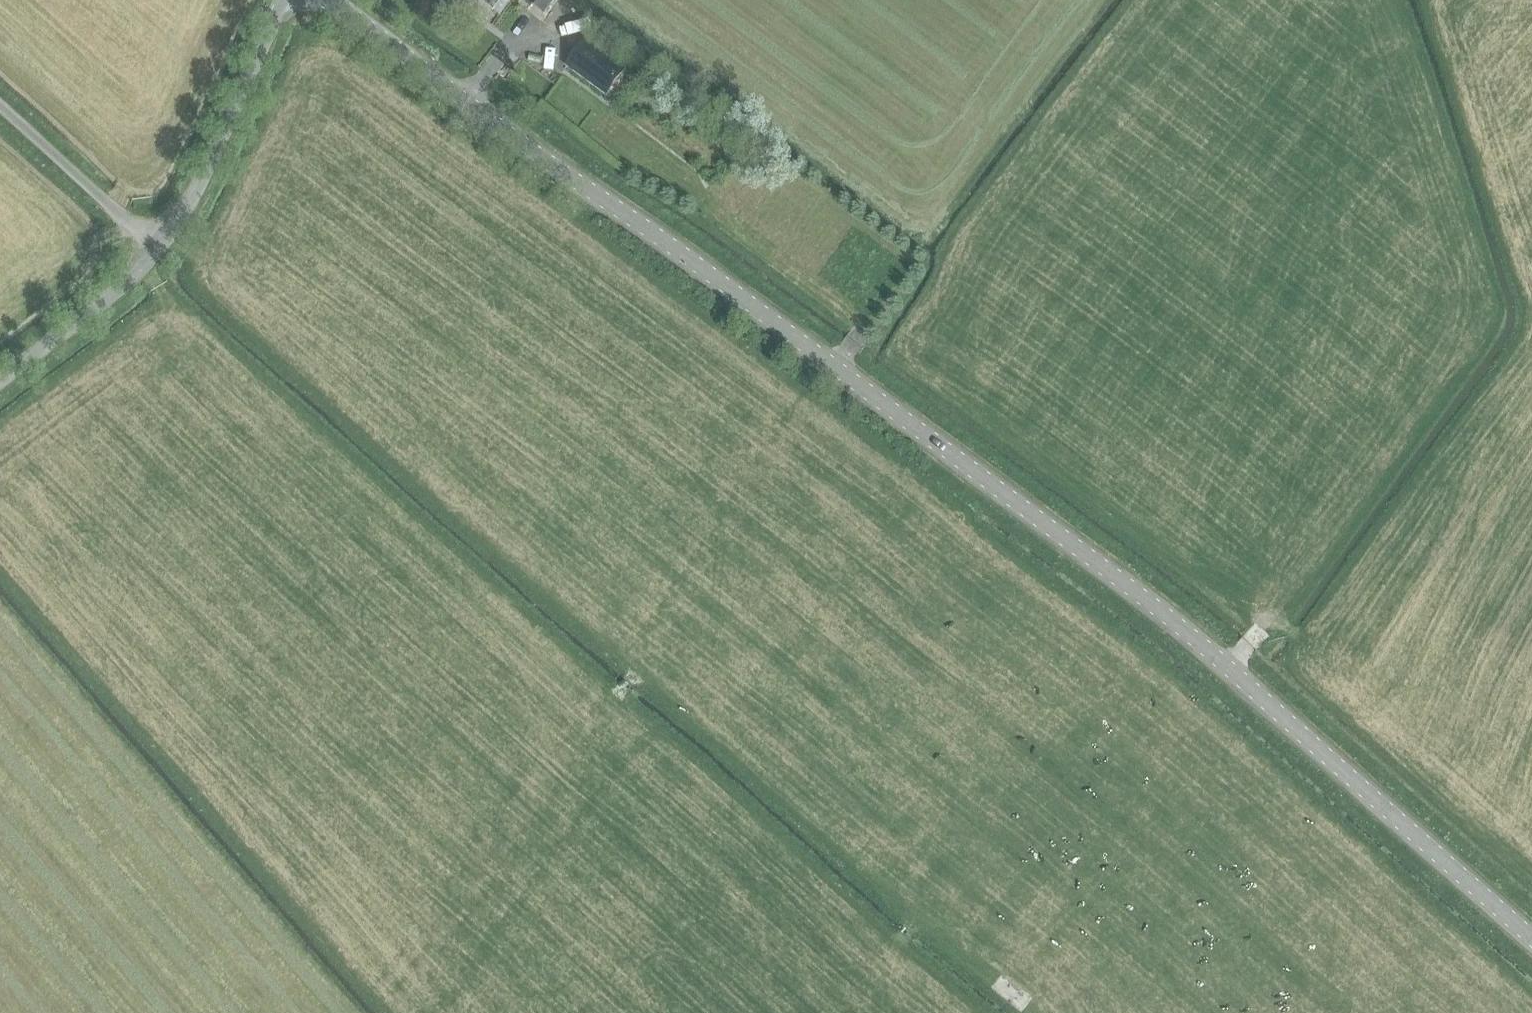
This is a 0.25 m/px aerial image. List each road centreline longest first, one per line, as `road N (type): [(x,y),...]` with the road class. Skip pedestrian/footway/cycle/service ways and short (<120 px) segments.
road 1 (tertiary): [(1531,934),(1235,668),(1011,493),(331,0)]
road 2 (tertiary): [(0,376),(108,297),(155,248),(192,194),(281,0)]

